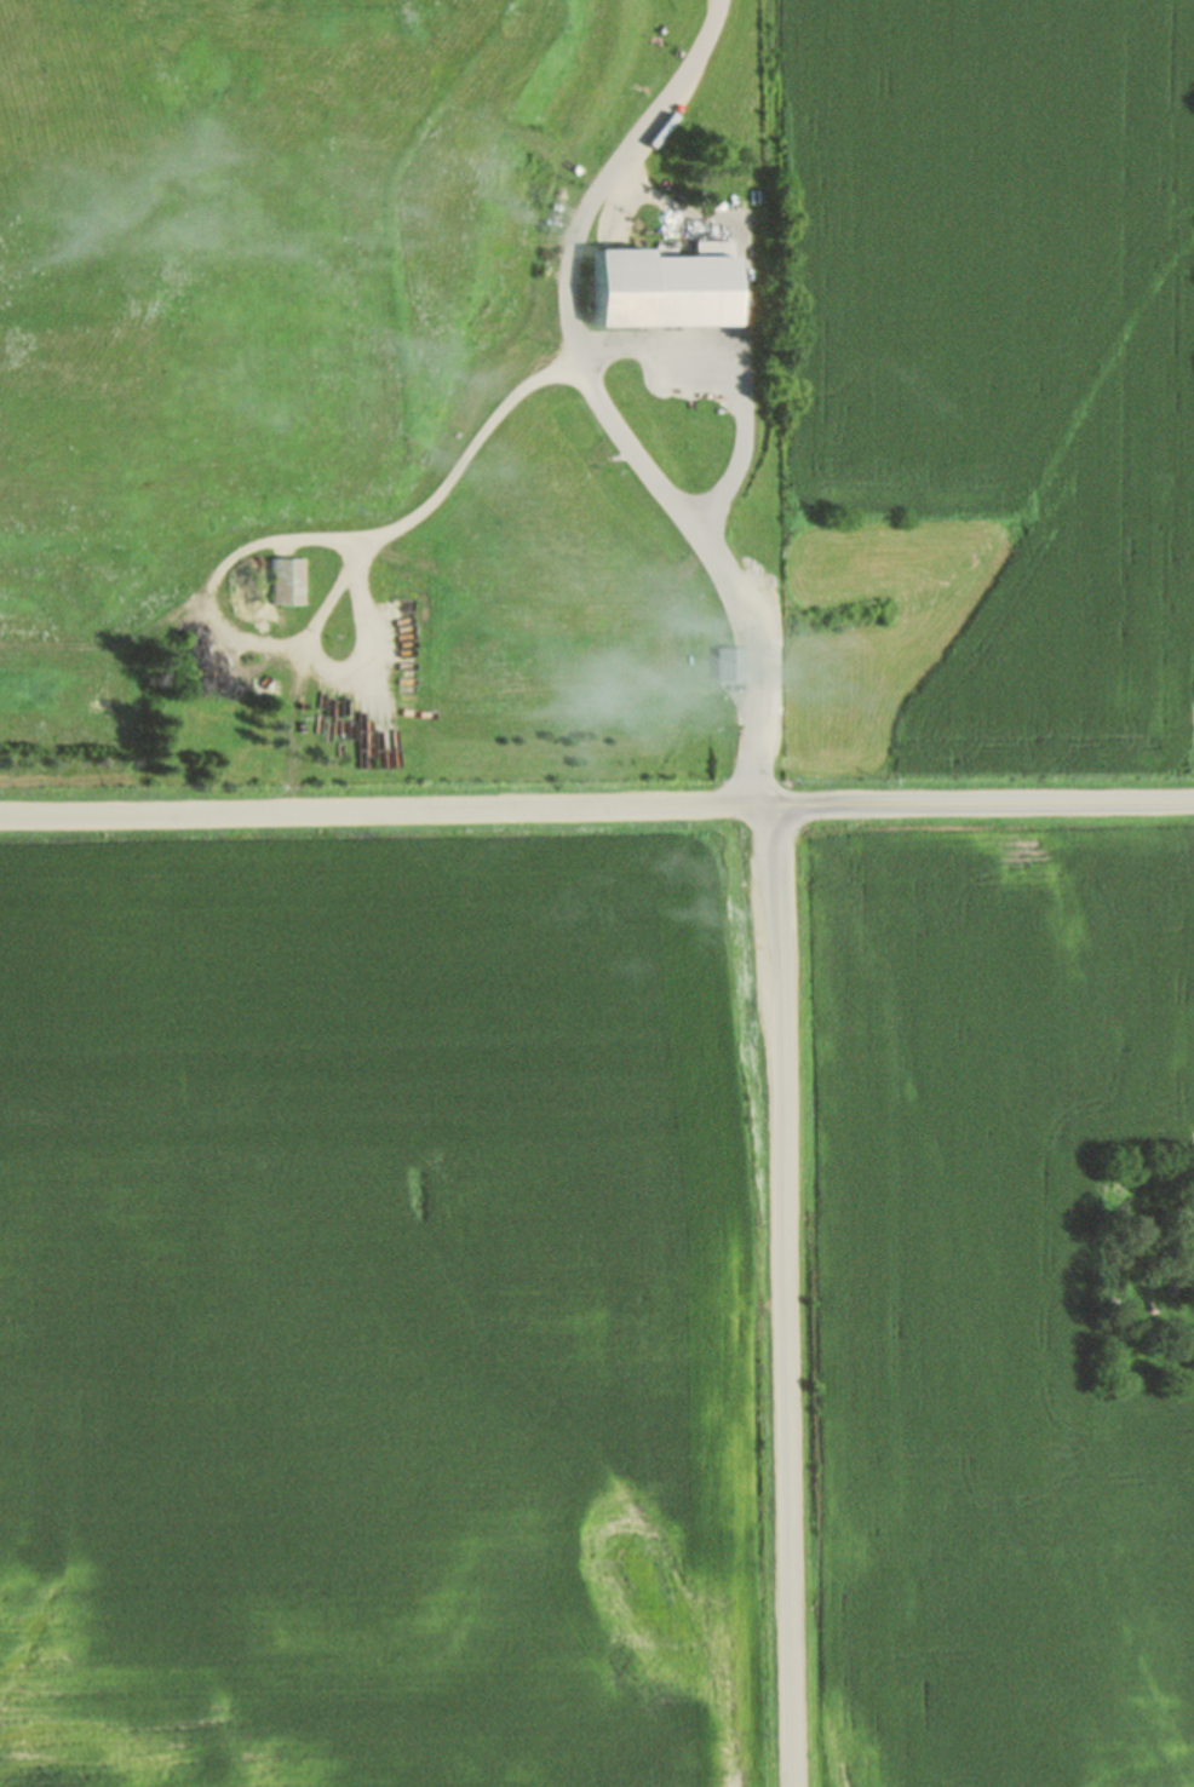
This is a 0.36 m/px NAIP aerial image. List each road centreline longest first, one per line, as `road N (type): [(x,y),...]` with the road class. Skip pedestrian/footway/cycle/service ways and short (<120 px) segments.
road 1 (tertiary): [(775,804),(799,1786)]
road 2 (secondary): [(0,815),(775,804)]
road 3 (secondary): [(1193,801),(775,804)]

